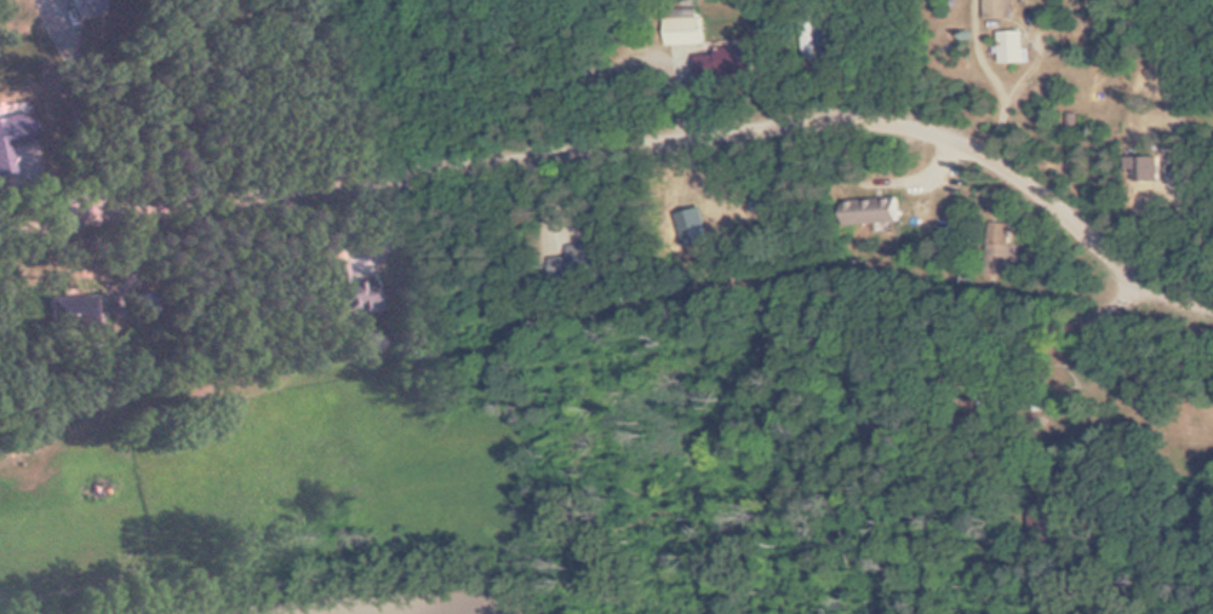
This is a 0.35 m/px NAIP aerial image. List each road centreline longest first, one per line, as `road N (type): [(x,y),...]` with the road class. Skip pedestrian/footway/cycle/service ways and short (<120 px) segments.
road 1 (residential): [(0,240),(727,132),(894,115),(979,142),(1152,279),(1212,302)]
road 2 (residential): [(902,351),(887,224),(894,115)]

